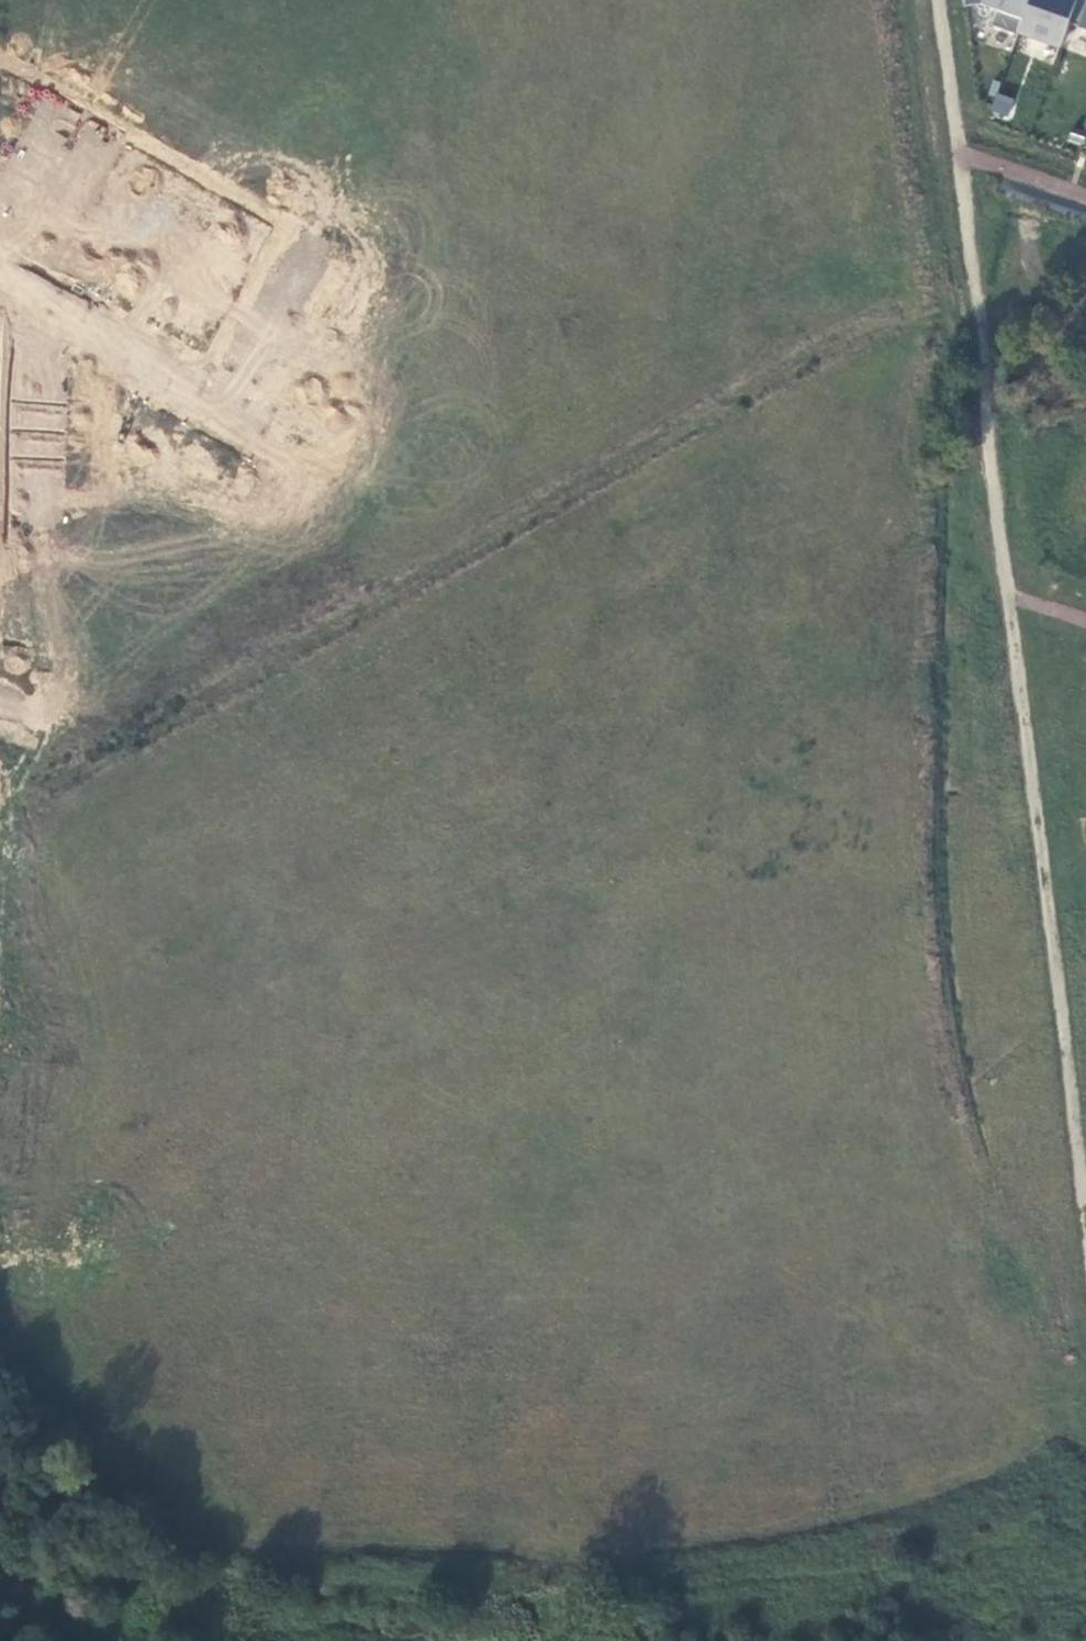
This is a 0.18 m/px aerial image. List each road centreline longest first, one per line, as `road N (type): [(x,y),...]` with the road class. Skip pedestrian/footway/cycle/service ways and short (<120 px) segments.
road 1 (residential): [(182,384),(0,284)]

